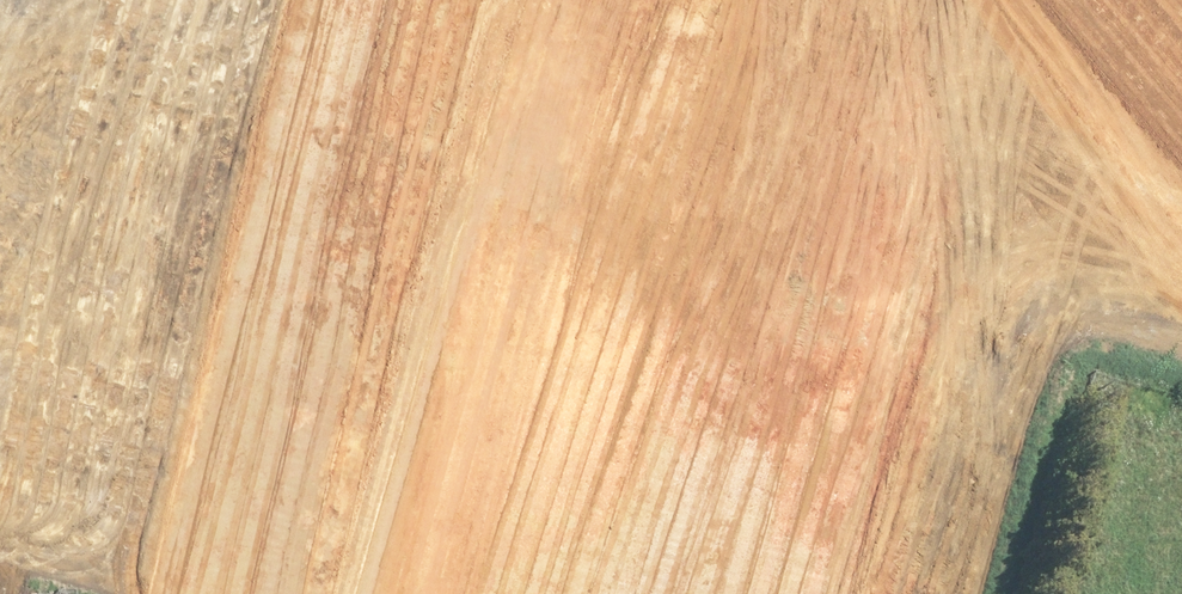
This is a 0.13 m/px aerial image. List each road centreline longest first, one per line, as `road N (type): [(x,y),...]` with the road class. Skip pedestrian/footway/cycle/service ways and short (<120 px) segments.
road 1 (residential): [(805,492),(1144,0)]
road 2 (residential): [(805,492),(332,127)]
road 3 (residential): [(188,593),(332,127)]
road 4 (residential): [(332,127),(168,0)]
road 5 (residential): [(984,581),(805,492)]
road 6 (residential): [(332,127),(430,0)]

